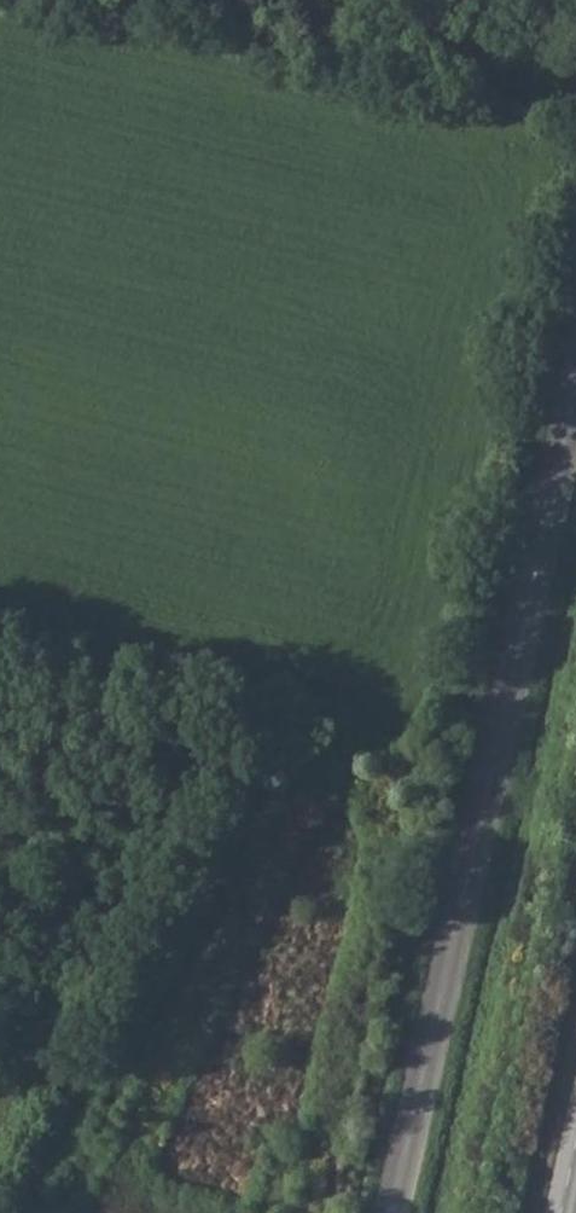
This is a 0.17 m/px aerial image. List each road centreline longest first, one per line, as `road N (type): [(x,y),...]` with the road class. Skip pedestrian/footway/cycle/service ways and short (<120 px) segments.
road 1 (unclassified): [(392,1212),(575,380)]

